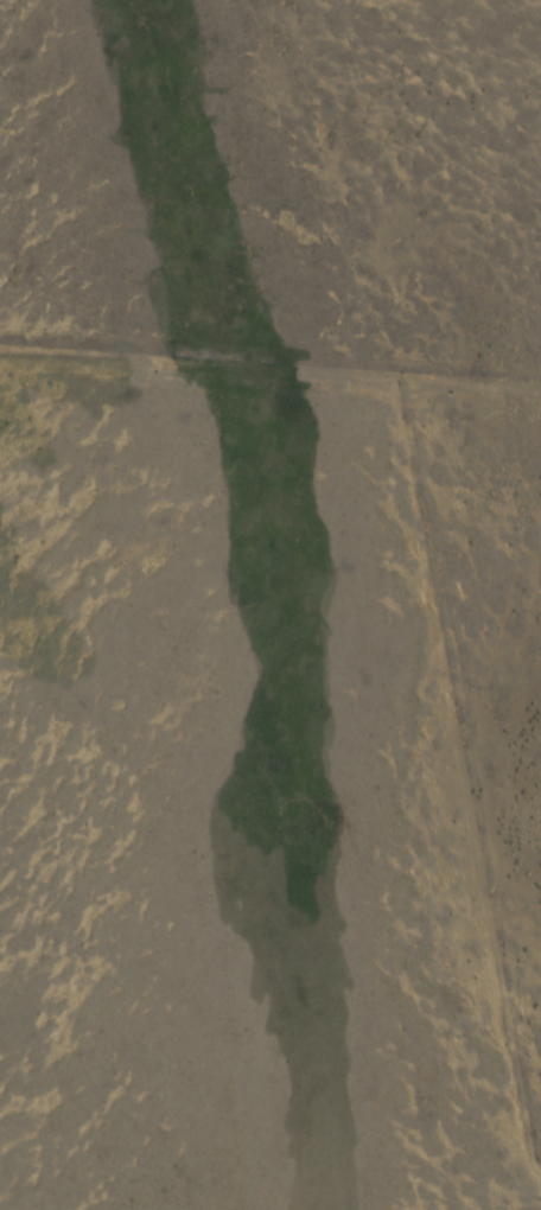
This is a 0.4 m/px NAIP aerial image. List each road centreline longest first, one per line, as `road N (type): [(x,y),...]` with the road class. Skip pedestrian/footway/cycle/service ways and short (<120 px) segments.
road 1 (residential): [(540,473),(0,400)]

